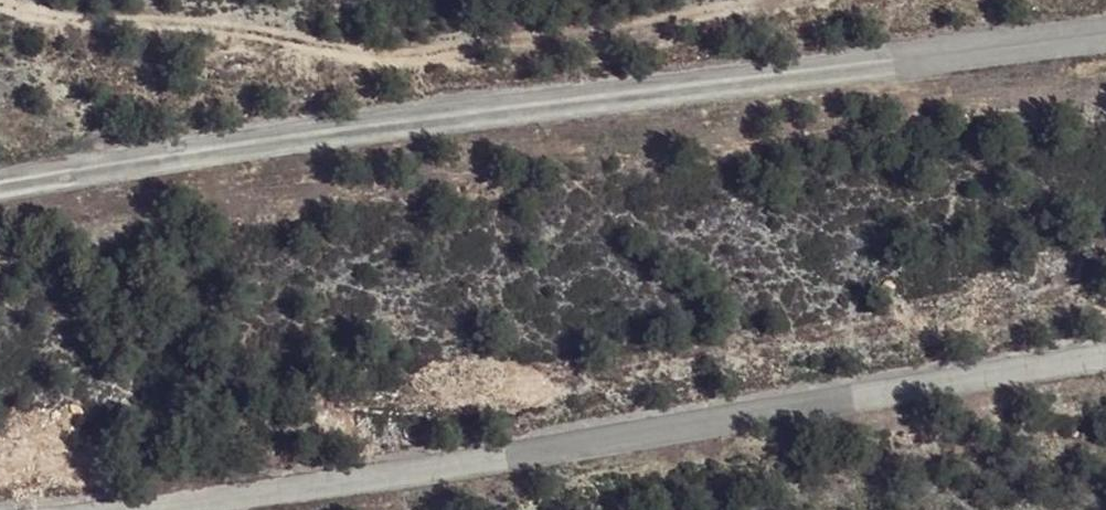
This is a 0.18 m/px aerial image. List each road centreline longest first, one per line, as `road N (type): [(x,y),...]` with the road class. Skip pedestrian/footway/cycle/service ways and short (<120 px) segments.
road 1 (unclassified): [(0,186),(1105,34)]
road 2 (unclassified): [(1105,360),(413,482),(176,509)]

